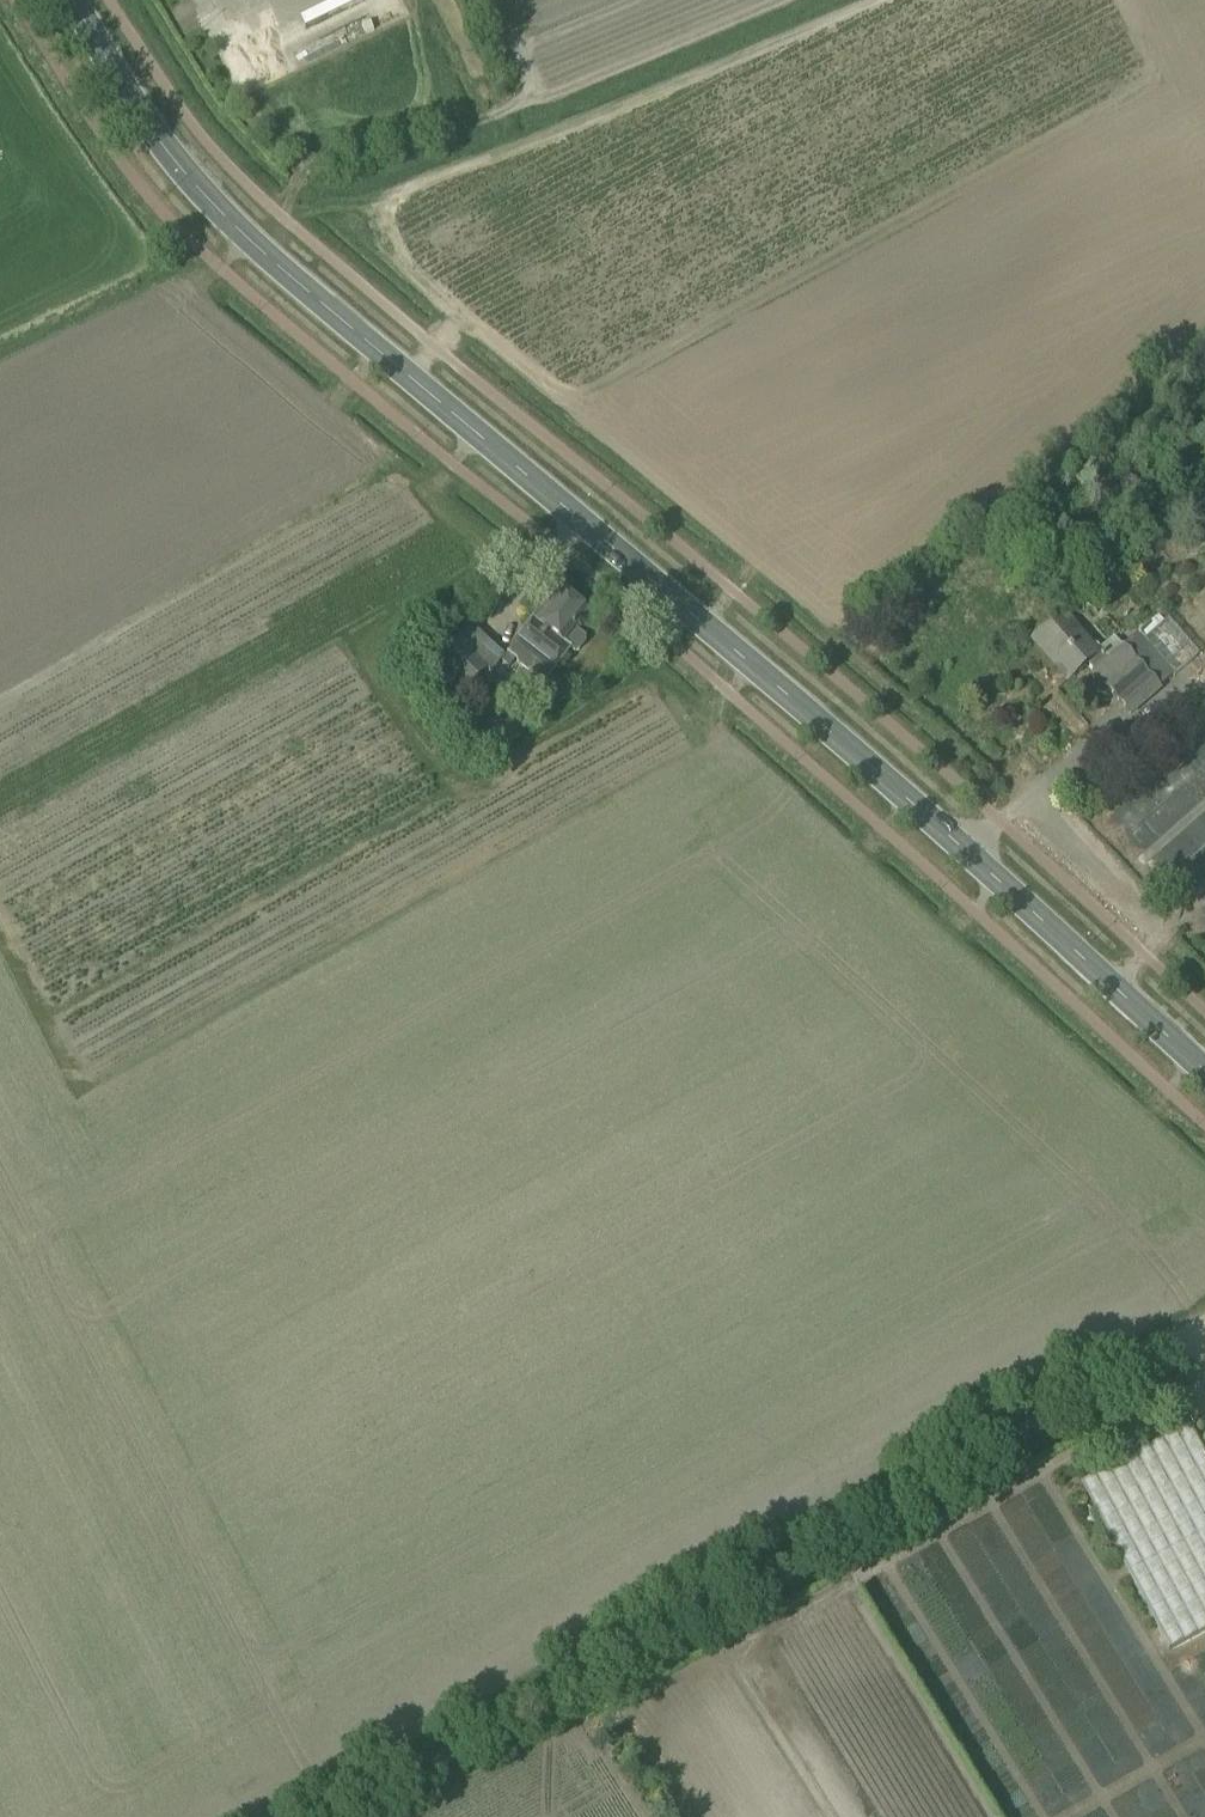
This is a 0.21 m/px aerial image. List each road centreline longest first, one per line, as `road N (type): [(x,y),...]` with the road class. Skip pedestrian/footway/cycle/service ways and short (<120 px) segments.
road 1 (secondary): [(1204,1073),(783,690),(241,233),(125,94),(72,0)]
road 2 (track): [(1204,1317),(331,1816)]

